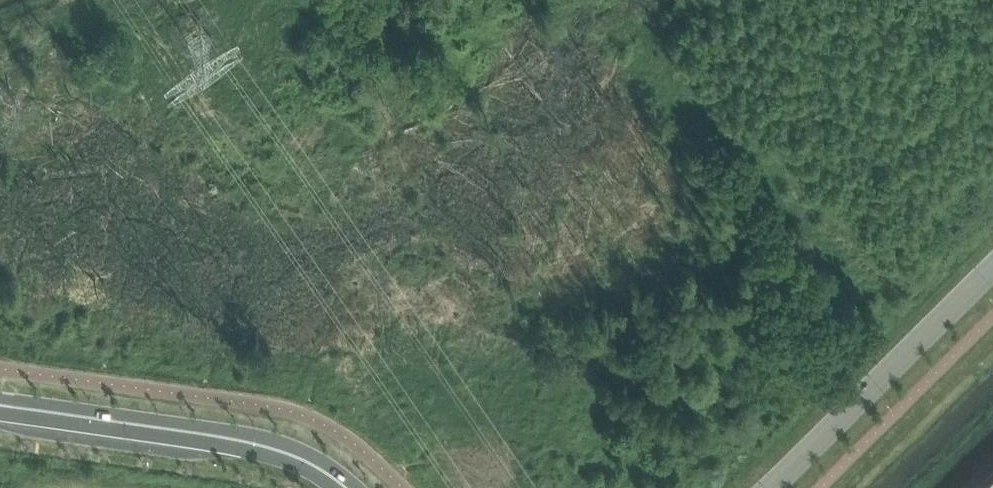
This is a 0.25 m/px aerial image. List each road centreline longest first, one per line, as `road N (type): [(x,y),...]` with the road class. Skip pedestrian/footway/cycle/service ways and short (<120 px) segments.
road 1 (tertiary): [(348,487),(308,461),(260,444),(0,405)]
road 2 (tertiary): [(773,487),(992,270)]

